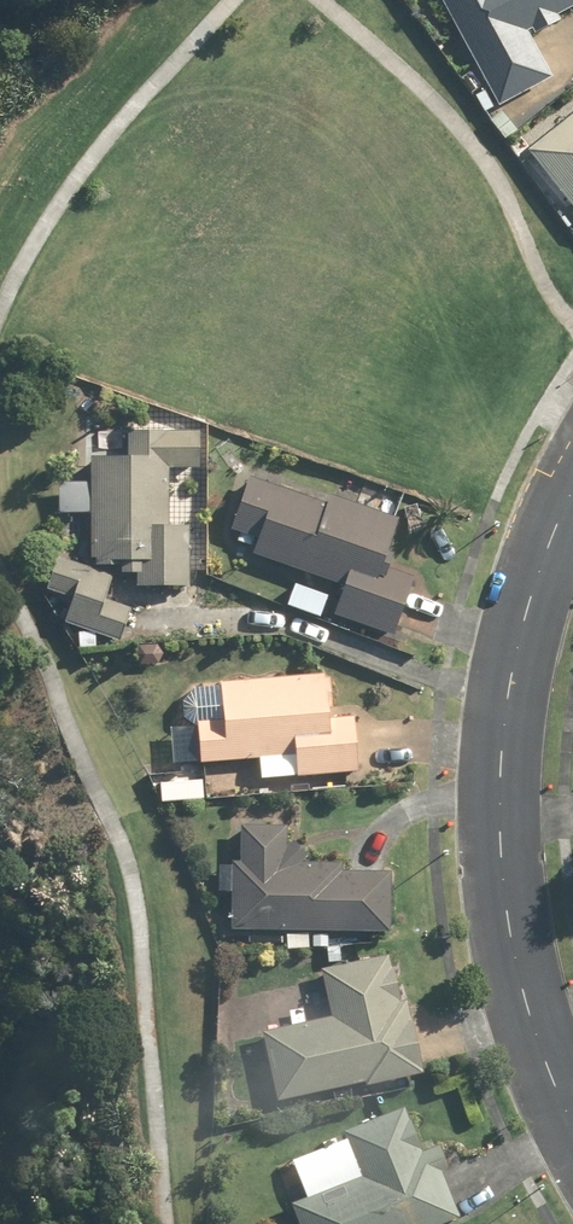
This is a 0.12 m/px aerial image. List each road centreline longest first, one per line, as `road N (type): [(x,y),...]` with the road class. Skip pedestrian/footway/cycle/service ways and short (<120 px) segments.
road 1 (tertiary): [(572,1067),(535,986),(510,838),(516,673),(572,515)]

